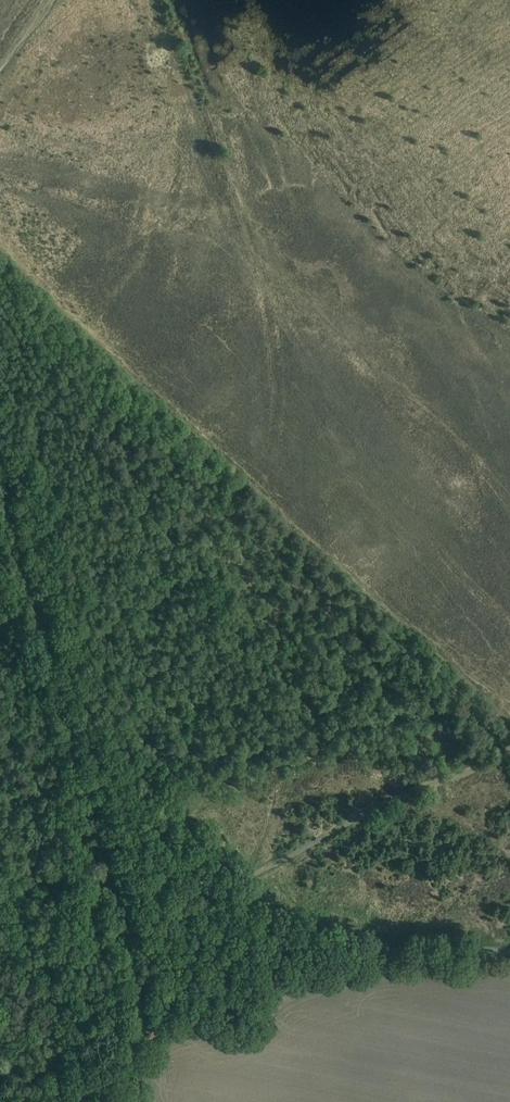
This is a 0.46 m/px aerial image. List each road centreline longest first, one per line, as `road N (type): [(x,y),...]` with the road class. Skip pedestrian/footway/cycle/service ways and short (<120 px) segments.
road 1 (track): [(0,277),(509,743)]
road 2 (unclassified): [(128,1101),(137,1028),(129,948),(0,461)]

